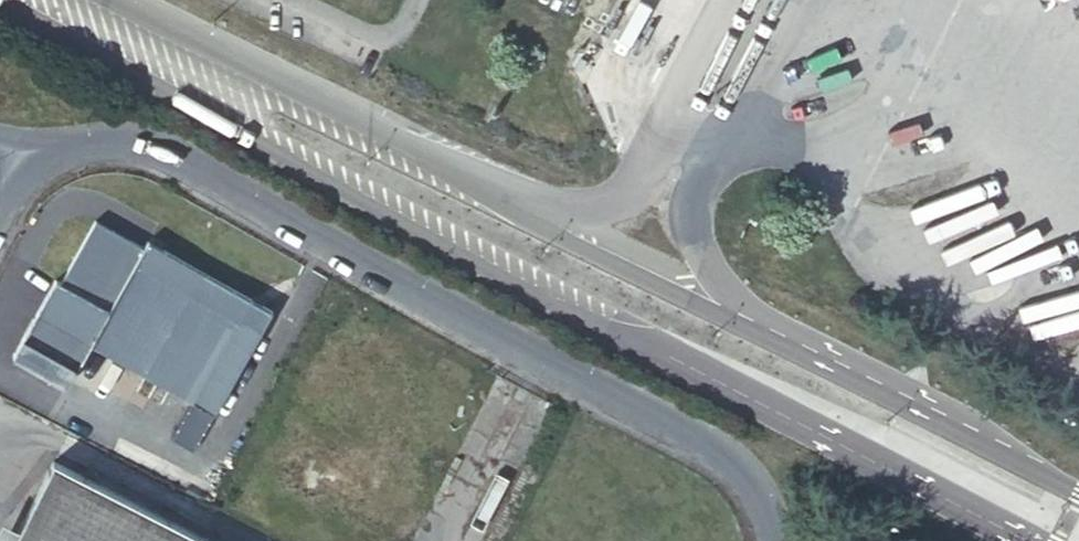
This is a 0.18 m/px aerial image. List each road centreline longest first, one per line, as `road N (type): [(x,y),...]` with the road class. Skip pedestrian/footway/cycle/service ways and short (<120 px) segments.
road 1 (secondary): [(0,1),(603,328),(799,420),(1026,540)]
road 2 (secondary): [(1078,493),(745,318),(565,238),(543,218),(391,136),(112,0)]
road 3 (unclassified): [(763,540),(753,490),(710,445),(142,146),(75,140),(28,171)]

